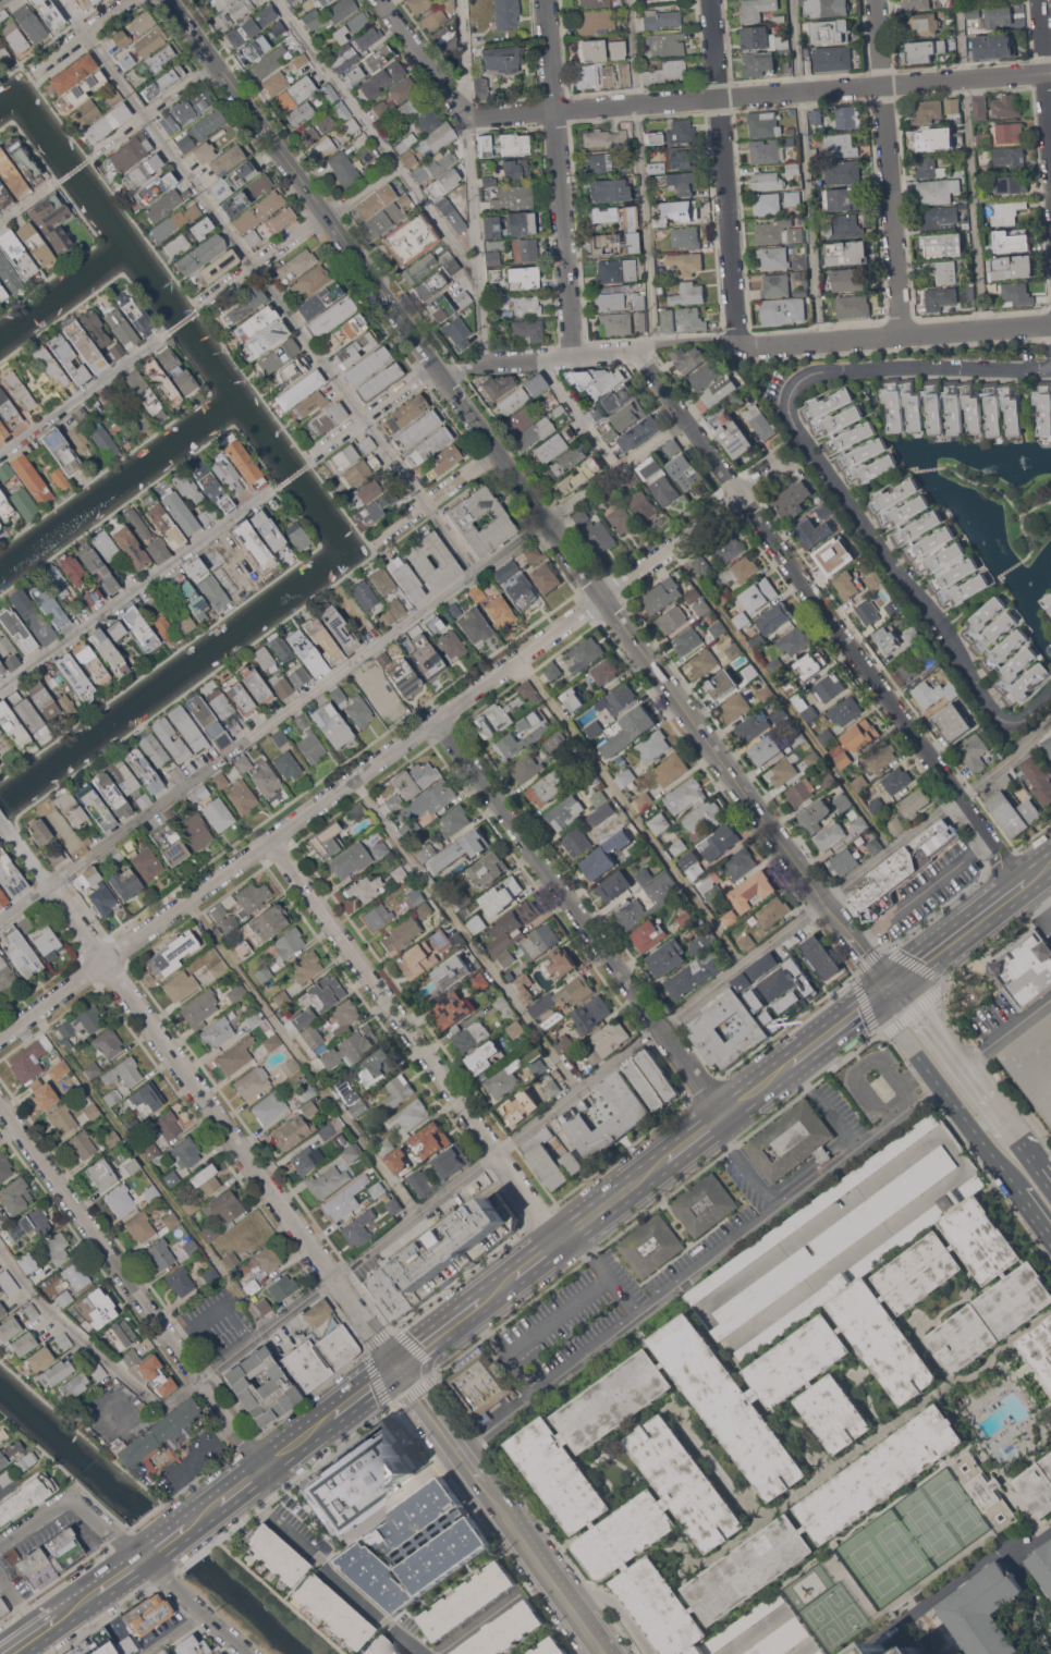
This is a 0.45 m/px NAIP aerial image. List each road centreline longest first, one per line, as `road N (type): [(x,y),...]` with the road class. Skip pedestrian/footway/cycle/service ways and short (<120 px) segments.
road 1 (residential): [(103,961),(782,464)]
road 2 (tertiary): [(170,0),(601,597)]
road 3 (residential): [(1050,687),(1016,721),(992,713),(941,624),(786,412),(795,382),(811,373),(1050,368)]
road 4 (residential): [(637,348),(1023,884)]
road 5 (residential): [(48,885),(395,1367)]
road 6 (residential): [(468,117),(1050,71)]
road 7 (residential): [(268,840),(561,1239)]
road 8 (residential): [(435,720),(723,1114)]
road 9 (residential): [(0,1104),(262,1468)]
road 10 (tertiary): [(601,597),(855,944)]
road 11 (residential): [(544,0),(572,354)]
road 12 (residential): [(710,0),(736,342)]
road 13 (residential): [(875,0),(902,334)]
road 14 (tertiary): [(603,1653),(480,1483)]
road 15 (residential): [(441,373),(637,348)]
road 16 (residential): [(143,1559),(75,1499),(0,1546)]
road 17 (residential): [(1037,0),(1050,167)]
road 18 (residential): [(736,342),(902,334)]
road 19 (tertiary): [(994,1111),(918,1006),(889,988)]
road 20 (residential): [(371,542),(494,451)]
road 21 (residential): [(902,334),(1050,323)]
road 22 (residential): [(383,0),(468,117)]
road 23 (tertiary): [(480,1483),(395,1367)]
road 24 (residential): [(245,1653),(143,1559)]
road 25 (residential): [(538,359),(615,469)]
road 26 (residential): [(0,1037),(103,961)]
road 27 (secondary): [(787,1064),(889,988)]

